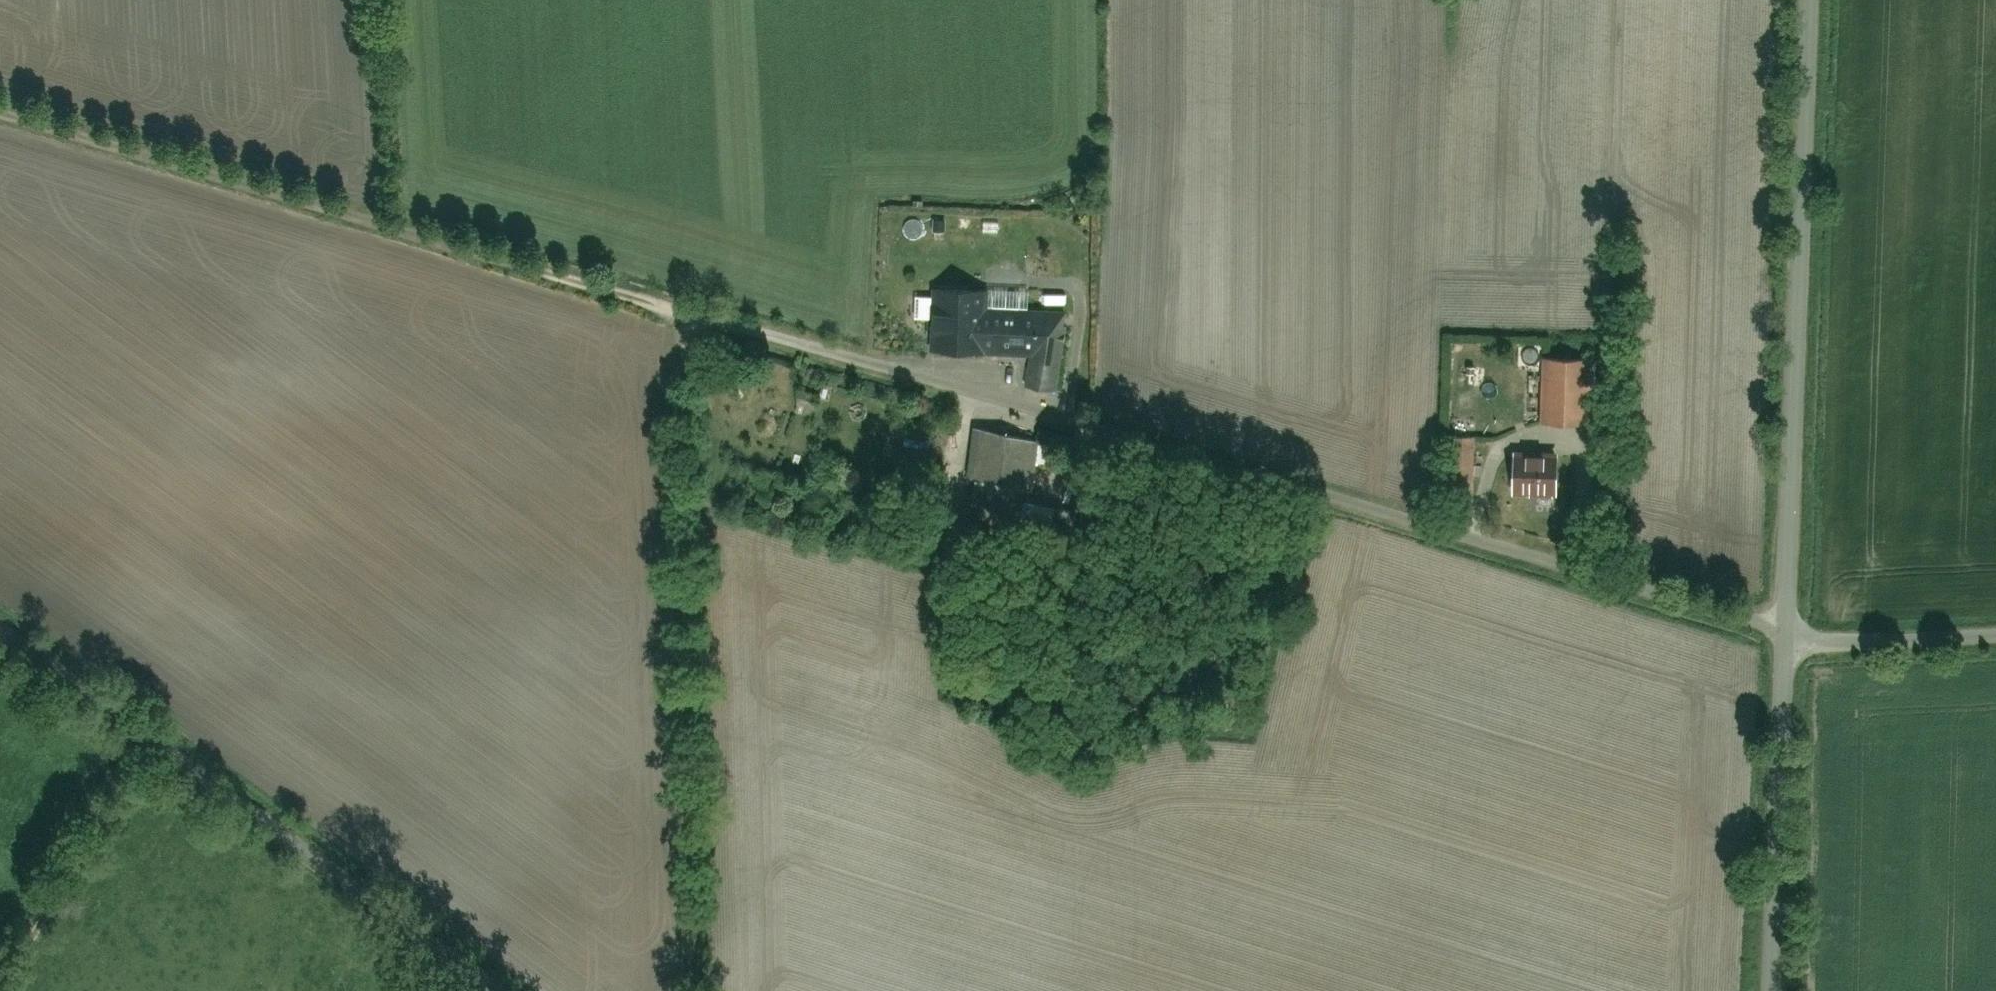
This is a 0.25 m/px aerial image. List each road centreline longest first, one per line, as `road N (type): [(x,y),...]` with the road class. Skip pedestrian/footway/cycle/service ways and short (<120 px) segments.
road 1 (track): [(0,116),(1788,640)]
road 2 (residential): [(1811,0),(1788,640)]
road 3 (residential): [(467,990),(0,632)]
road 4 (residential): [(1788,640),(1770,990)]
road 5 (track): [(147,739),(6,990)]
road 6 (residential): [(1788,640),(1829,646),(1995,637)]

